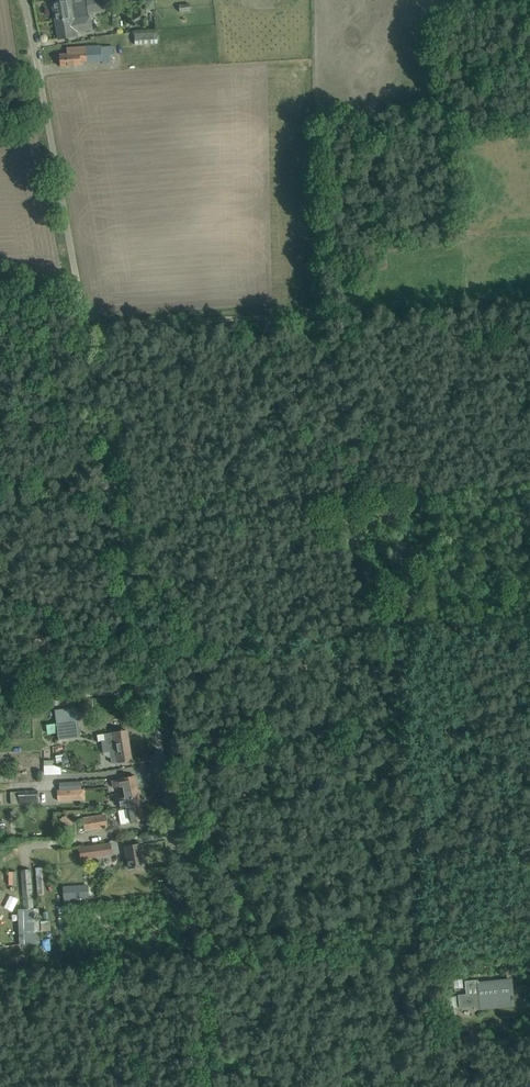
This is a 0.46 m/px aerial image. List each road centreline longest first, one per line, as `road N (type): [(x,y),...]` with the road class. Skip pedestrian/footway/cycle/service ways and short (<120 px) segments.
road 1 (unclassified): [(205,1086),(188,878),(23,0)]
road 2 (track): [(143,635),(416,621),(417,770),(432,784),(429,932)]
road 3 (track): [(529,926),(195,947)]

